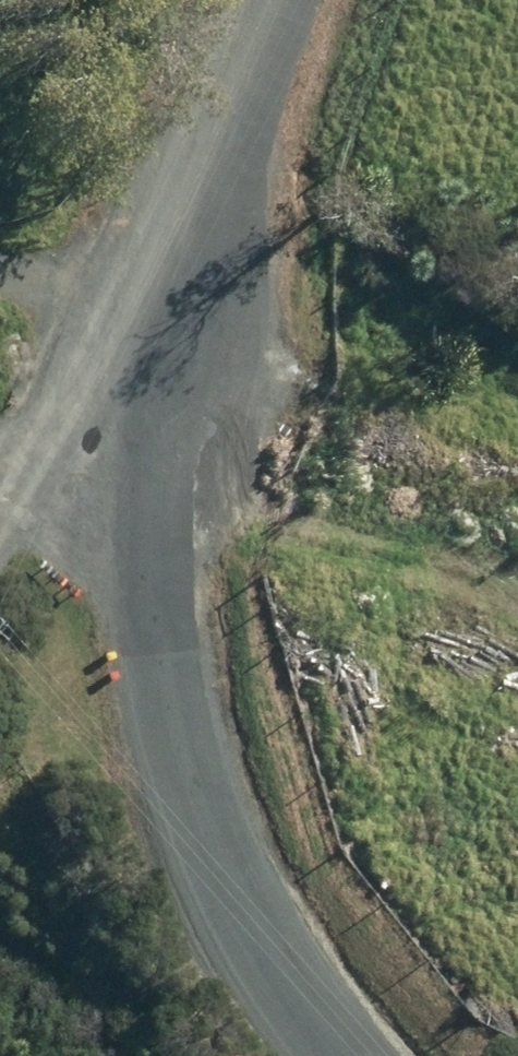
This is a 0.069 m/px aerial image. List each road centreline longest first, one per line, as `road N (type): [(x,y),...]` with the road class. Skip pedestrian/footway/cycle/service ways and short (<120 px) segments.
road 1 (unclassified): [(329,1055),(283,1002),(218,883),(172,736),(118,400),(257,0)]
road 2 (track): [(517,584),(362,531),(239,513),(137,541)]

